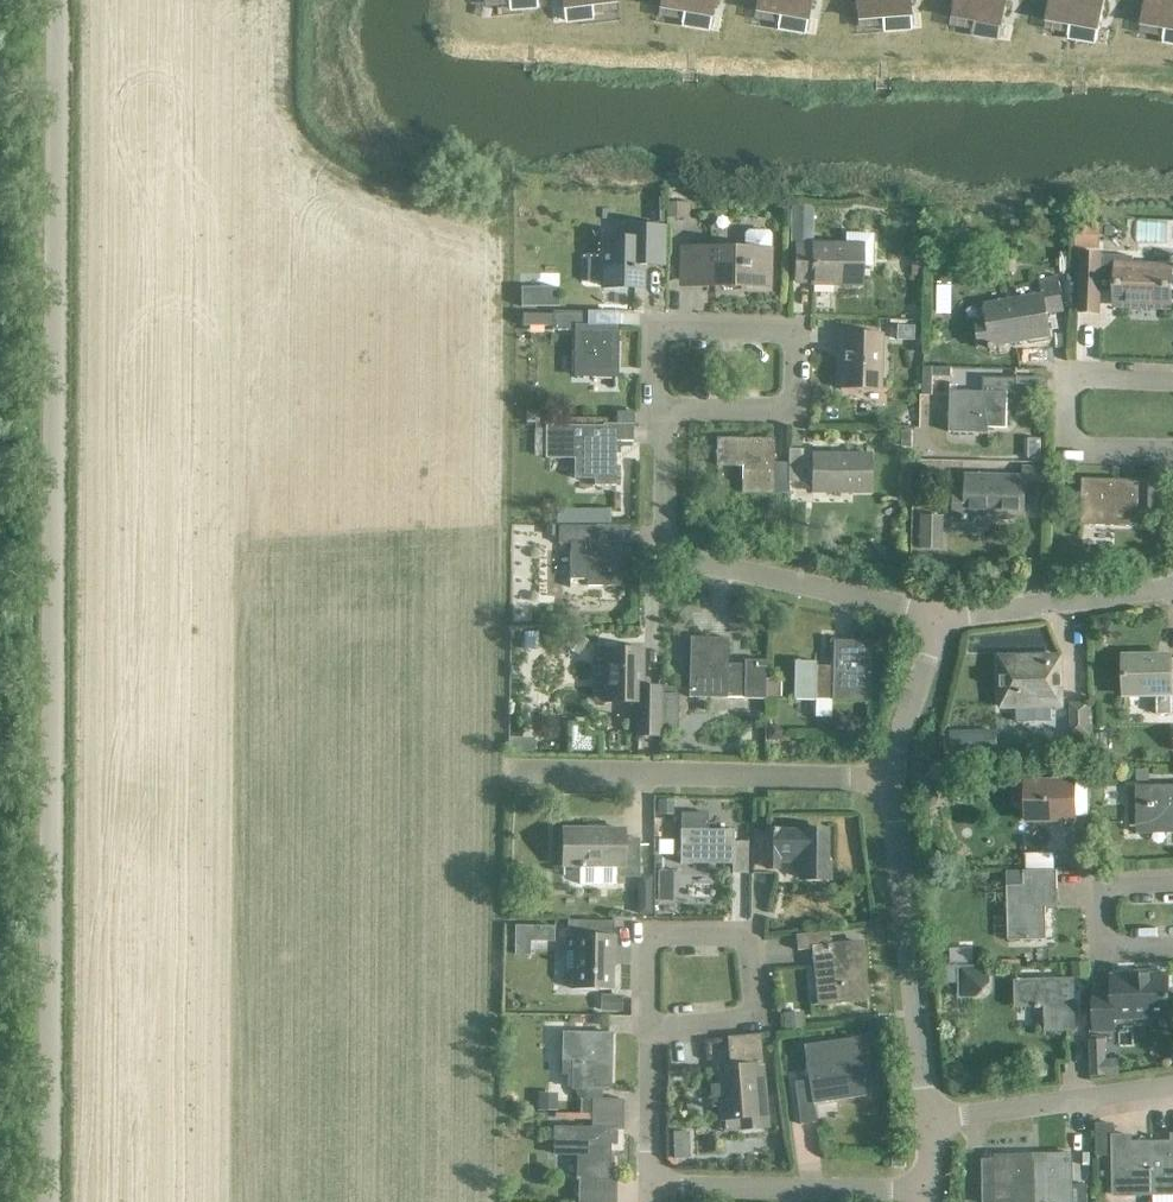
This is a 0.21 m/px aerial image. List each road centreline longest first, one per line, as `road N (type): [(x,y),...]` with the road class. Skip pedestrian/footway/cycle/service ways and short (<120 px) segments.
road 1 (unclassified): [(48,1201),(57,0)]
road 2 (residential): [(940,619),(664,554),(665,413)]
road 3 (residential): [(520,766),(889,780)]
road 4 (residential): [(665,413),(791,413),(794,334),(659,332)]
road 5 (residential): [(928,1110),(889,780)]
road 6 (residential): [(648,1189),(929,1189)]
road 7 (residential): [(649,1028),(651,939),(746,940),(755,1019)]
road 8 (residential): [(928,1110),(1172,1099)]
road 9 (residential): [(940,619),(1172,588)]
road 10 (residential): [(1070,448),(1069,379),(1172,383)]
road 11 (residential): [(889,780),(940,619)]
road 12 (residential): [(648,1189),(649,1028)]
road 13 (residential): [(1172,886),(1104,884),(1102,969)]

